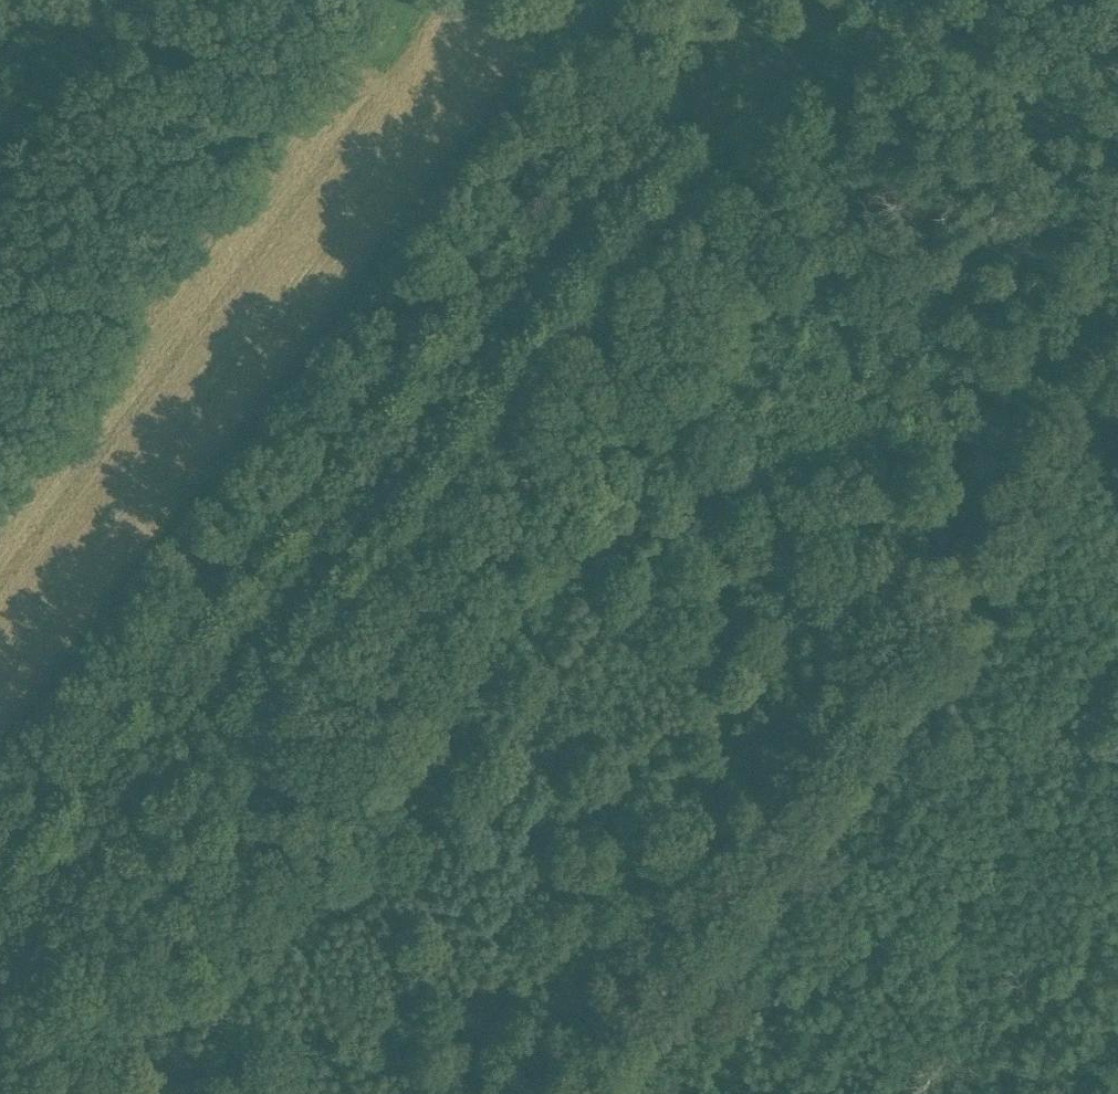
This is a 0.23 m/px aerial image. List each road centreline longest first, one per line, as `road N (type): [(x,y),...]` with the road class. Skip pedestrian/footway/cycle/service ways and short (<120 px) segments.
road 1 (track): [(928,0),(60,1093)]
road 2 (track): [(791,172),(829,198),(890,212),(930,207),(1001,175),(1117,172)]

